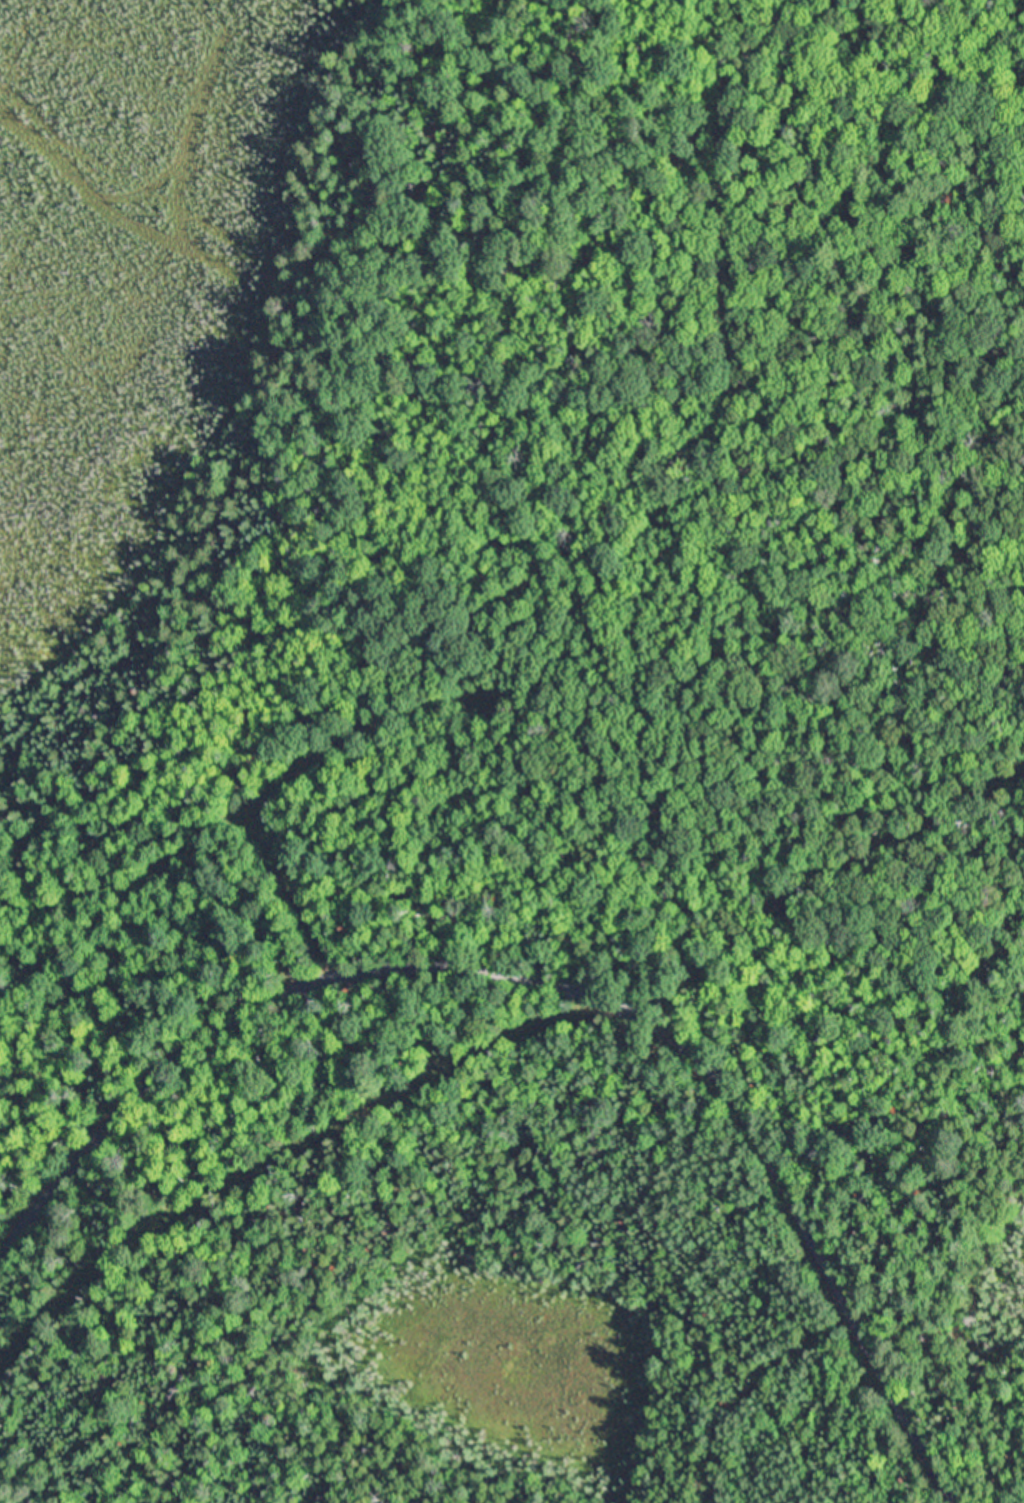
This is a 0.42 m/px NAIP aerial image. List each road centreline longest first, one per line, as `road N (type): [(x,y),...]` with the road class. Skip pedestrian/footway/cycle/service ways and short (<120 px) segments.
road 1 (residential): [(0,1265),(157,1079),(248,1009),(325,978),(396,965),(475,966),(557,981),(659,1027),(741,1101),(957,1502)]
road 2 (residential): [(368,969),(371,590),(0,602)]

